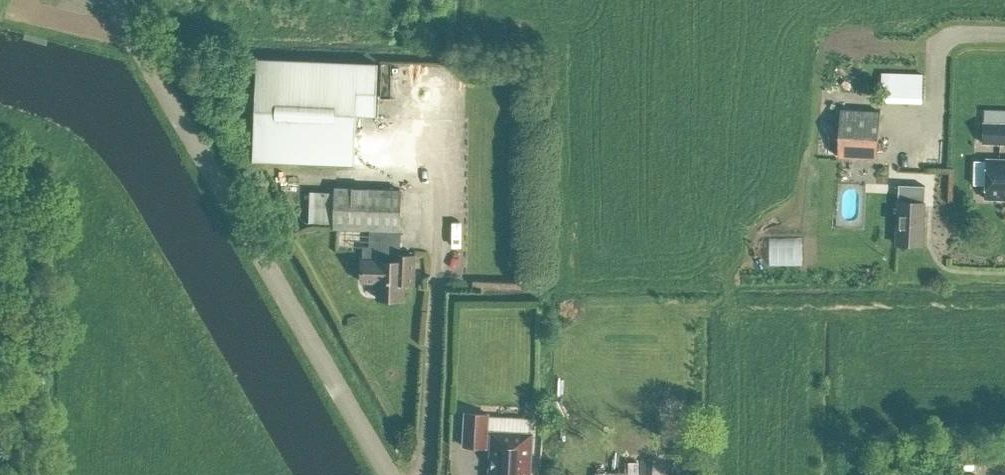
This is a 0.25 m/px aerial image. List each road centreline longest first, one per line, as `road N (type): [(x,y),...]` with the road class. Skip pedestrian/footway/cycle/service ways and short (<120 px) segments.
road 1 (unclassified): [(390,474),(111,0)]

